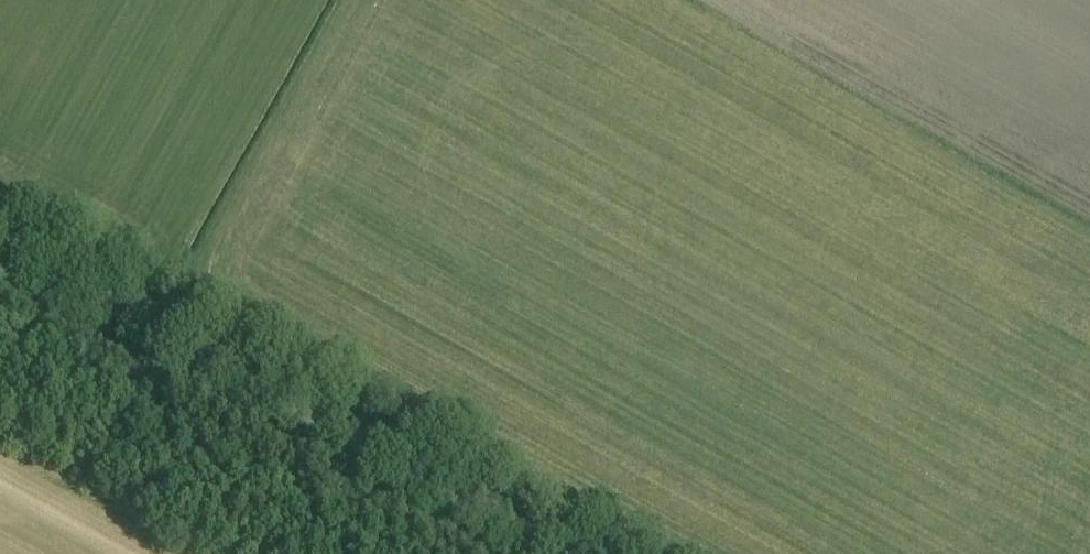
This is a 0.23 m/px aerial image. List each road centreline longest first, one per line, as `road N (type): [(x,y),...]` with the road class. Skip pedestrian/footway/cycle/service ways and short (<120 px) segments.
road 1 (unclassified): [(567,553),(0,238)]

